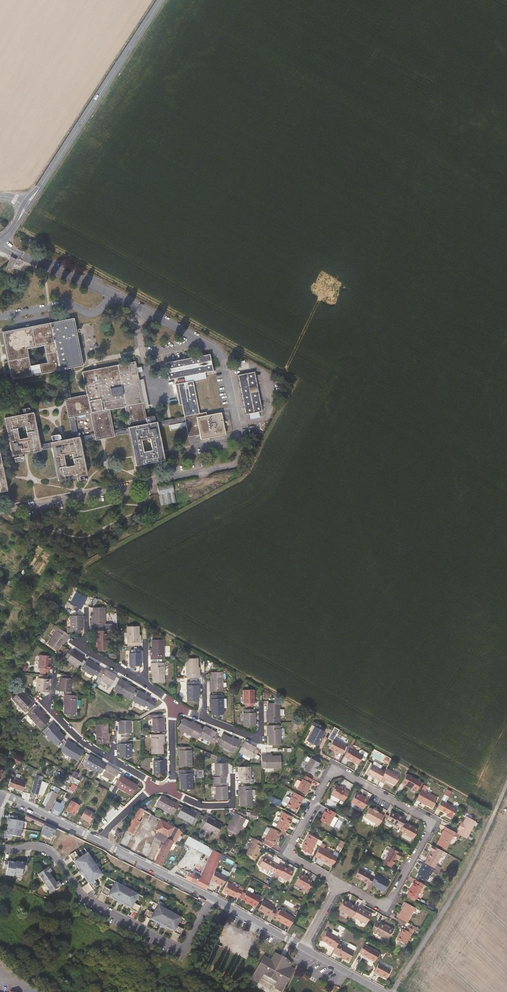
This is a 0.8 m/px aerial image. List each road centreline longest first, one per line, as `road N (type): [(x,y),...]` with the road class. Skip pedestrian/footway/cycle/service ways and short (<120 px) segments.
road 1 (residential): [(339,884),(377,905),(390,900),(428,832),(425,818),(342,773),(327,776),(292,857)]
road 2 (residential): [(214,898),(185,952),(84,898),(44,848),(0,848)]
road 3 (tertiary): [(161,0),(26,208)]
road 4 (track): [(394,991),(468,872),(506,784)]
road 5 (residential): [(100,842),(214,898)]

